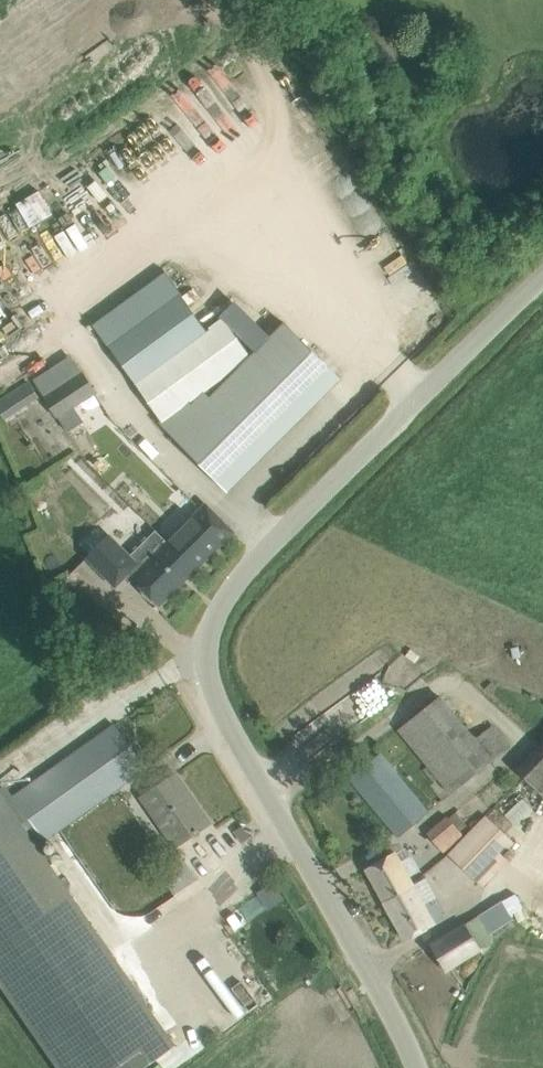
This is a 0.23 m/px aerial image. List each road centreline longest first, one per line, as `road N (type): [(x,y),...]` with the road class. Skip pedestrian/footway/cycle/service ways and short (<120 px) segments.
road 1 (unclassified): [(416,1067),(217,704),(206,653),(211,627),(247,568),(542,275)]

